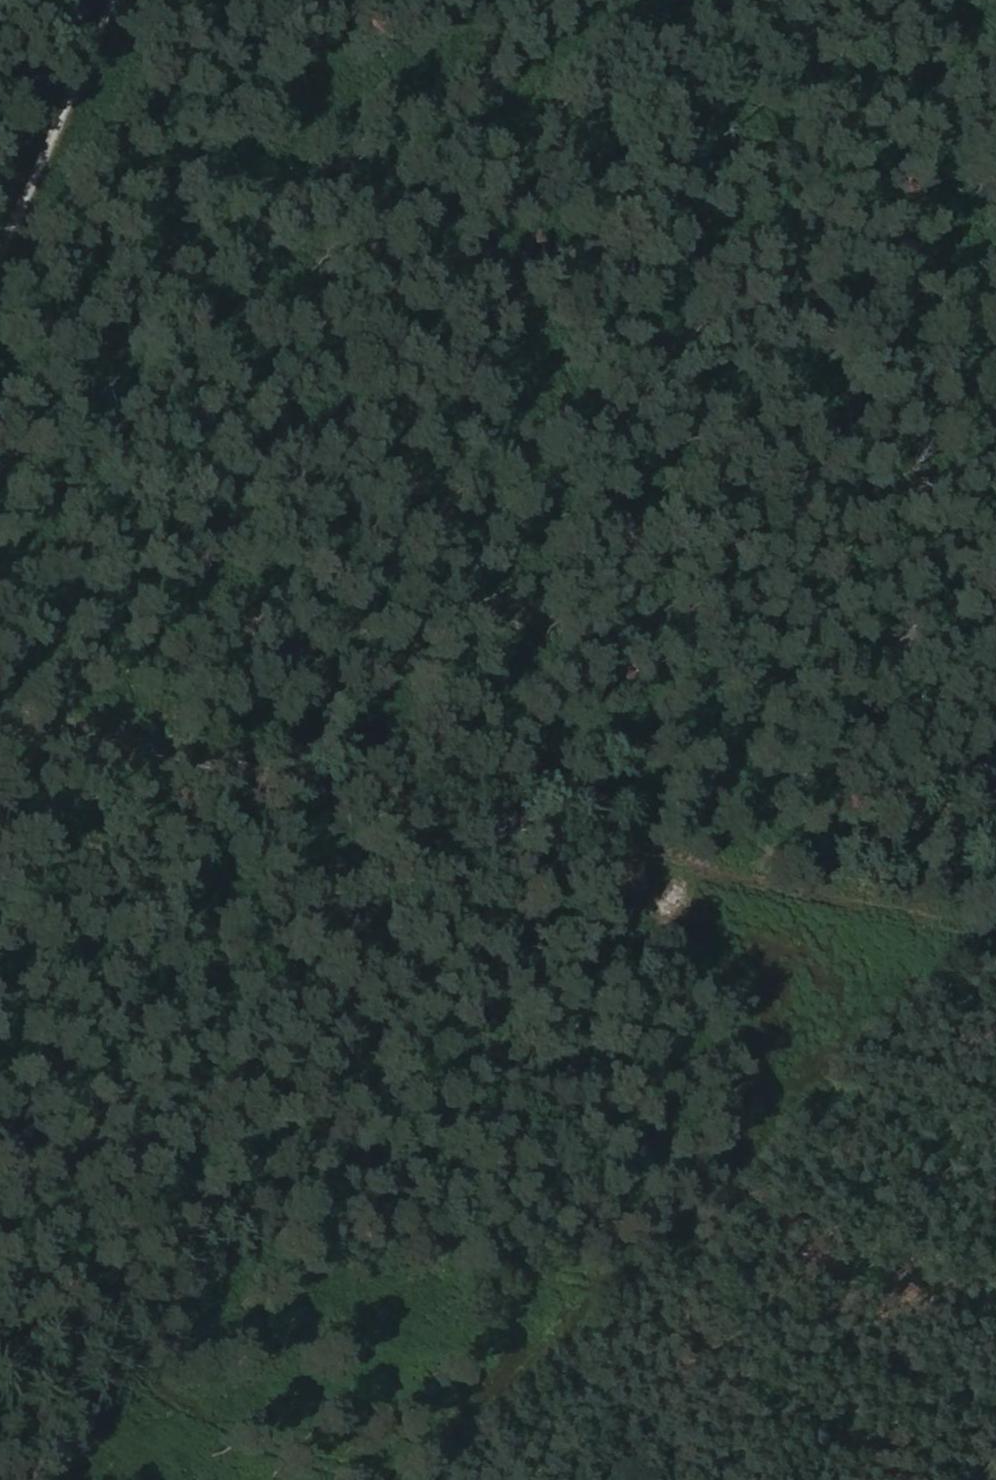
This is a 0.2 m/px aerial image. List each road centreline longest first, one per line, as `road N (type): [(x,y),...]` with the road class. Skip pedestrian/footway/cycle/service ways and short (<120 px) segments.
road 1 (track): [(995,959),(0,714)]
road 2 (track): [(135,0),(0,312)]

